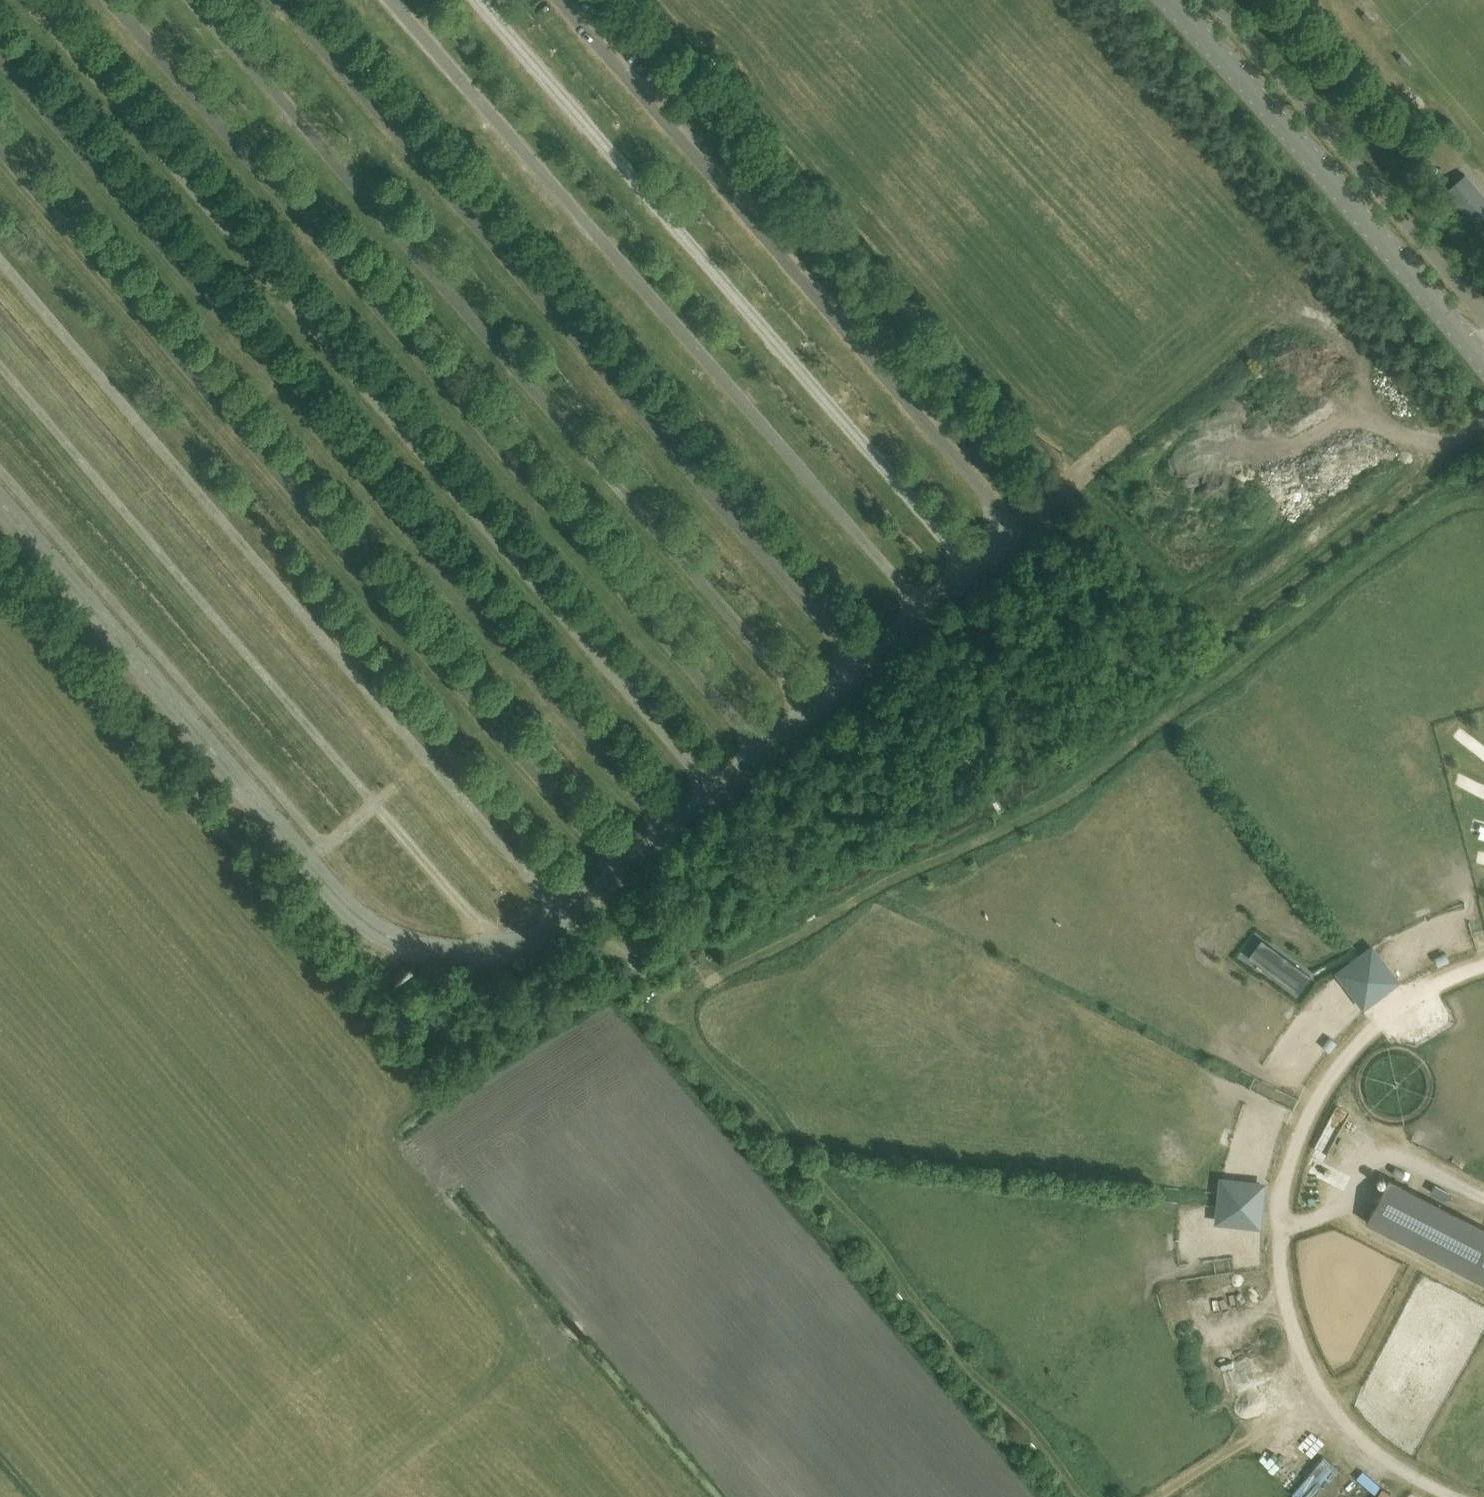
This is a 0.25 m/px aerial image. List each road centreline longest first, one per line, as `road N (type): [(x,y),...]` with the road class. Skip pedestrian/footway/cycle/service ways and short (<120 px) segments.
road 1 (track): [(1012,827),(885,879),(790,944),(709,976),(685,1004),(685,1032),(694,1055),(784,1134),(978,1378),(1021,1411),(1082,1496)]
road 2 (track): [(1012,827),(1283,633),(1361,566),(1457,503),(1483,501)]
road 3 (tertiary): [(1483,362),(1169,0)]
road 4 (track): [(1155,1496),(1327,1391)]

